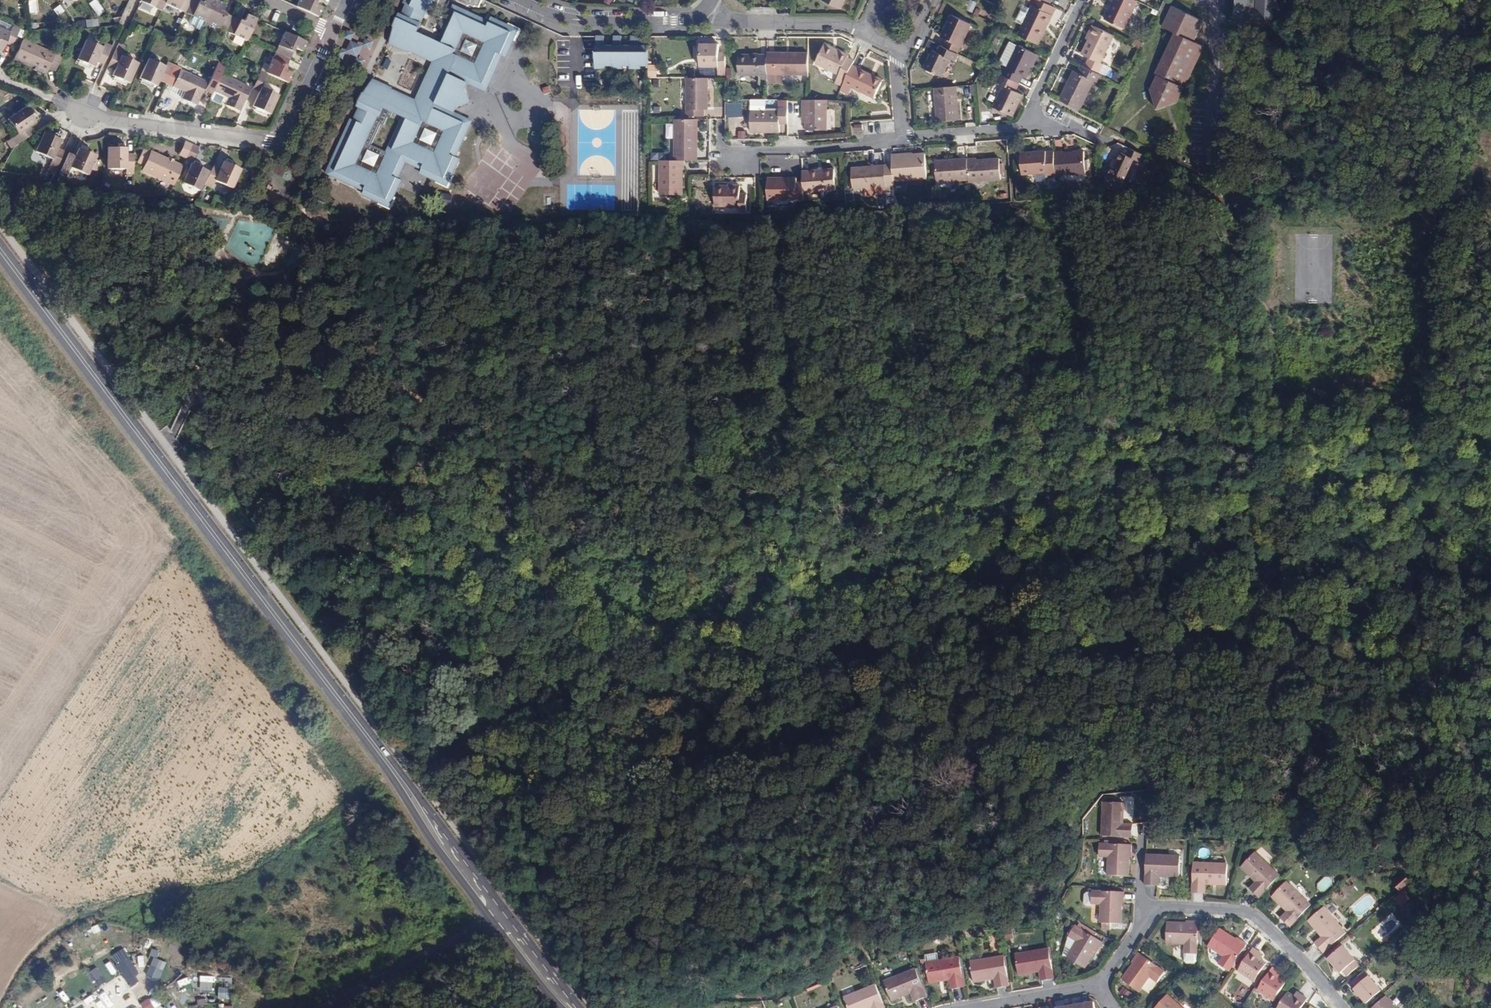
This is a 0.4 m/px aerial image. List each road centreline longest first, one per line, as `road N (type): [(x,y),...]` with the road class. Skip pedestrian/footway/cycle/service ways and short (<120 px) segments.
road 1 (secondary): [(371,741),(0,250)]
road 2 (secondary): [(579,1007),(371,741)]
road 3 (secondary): [(371,741),(432,842),(561,1007)]
road 4 (residential): [(0,83),(104,119),(284,140)]
road 5 (residential): [(1082,0),(1018,127),(902,138)]
road 6 (residential): [(1146,915),(1161,906),(1242,910),(1343,1007)]
road 7 (residential): [(520,0),(585,21),(686,20),(708,8)]
road 8 (residential): [(902,138),(735,159)]
road 9 (residential): [(708,8),(733,22),(862,31)]
road 10 (residential): [(1101,984),(970,1007)]
road 11 (residential): [(862,31),(896,49),(902,138)]

